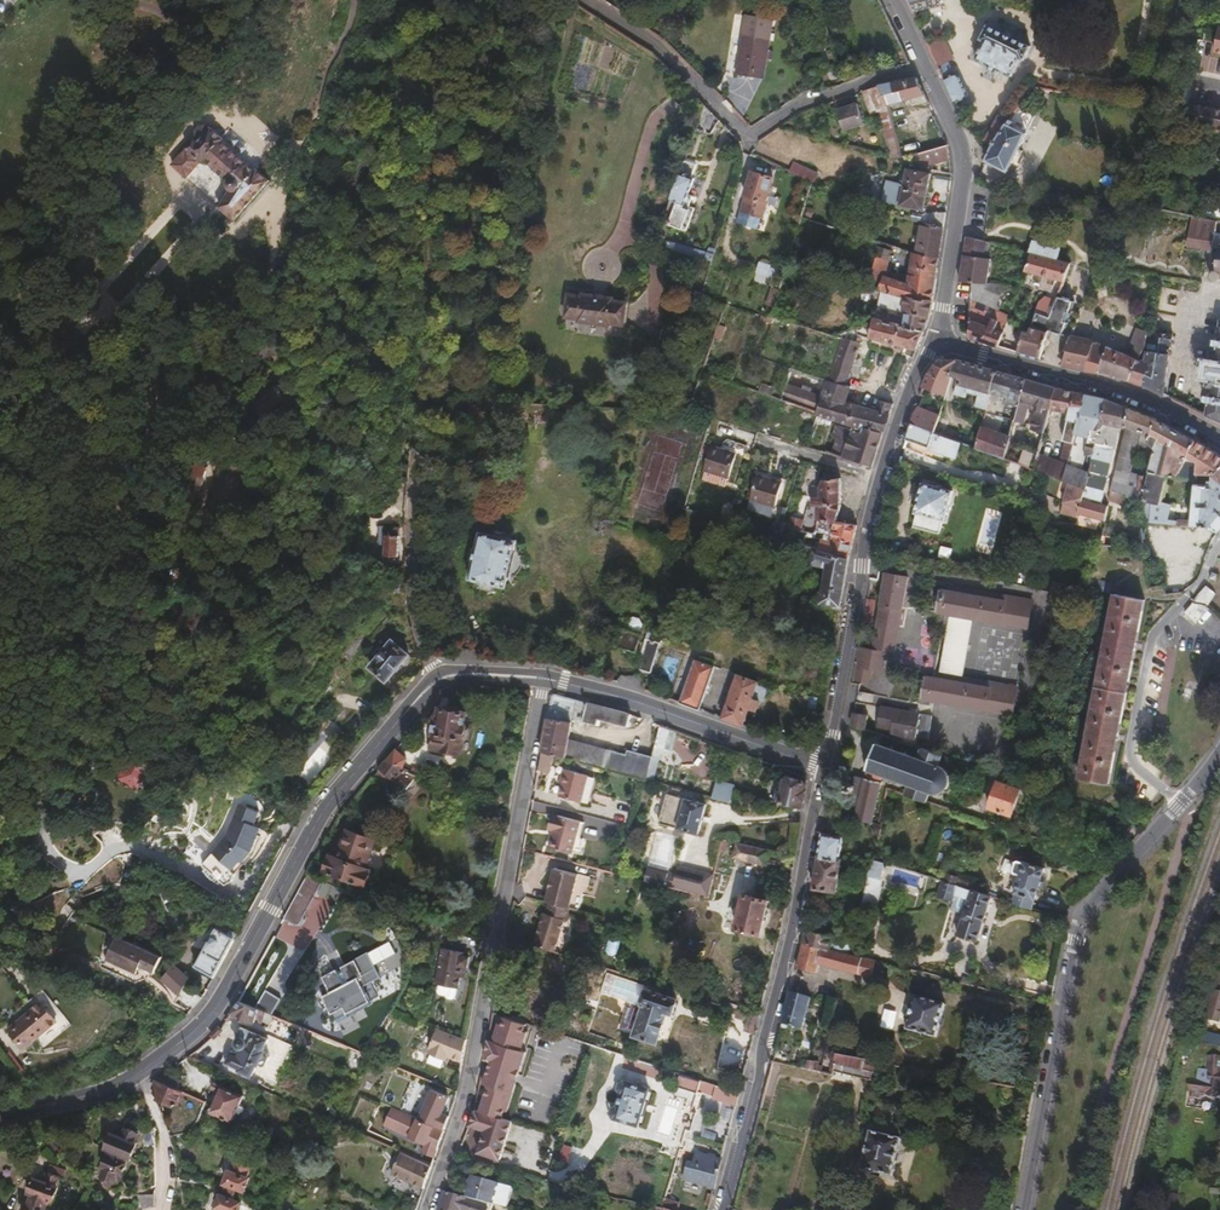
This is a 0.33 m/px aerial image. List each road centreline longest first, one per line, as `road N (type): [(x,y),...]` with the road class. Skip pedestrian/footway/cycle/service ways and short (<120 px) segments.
road 1 (unclassified): [(432,682),(411,579),(447,0)]
road 2 (secondary): [(0,1121),(111,1088),(203,1025),(319,817),(432,682)]
road 3 (residential): [(431,1209),(465,1115),(546,677)]
road 4 (secondary): [(1023,1209),(1082,921),(1219,753)]
road 5 (secondary): [(827,768),(722,1209)]
road 6 (secondary): [(932,343),(880,478),(827,768)]
road 7 (residential): [(932,343),(945,305),(962,153),(897,0)]
road 8 (secondary): [(1219,443),(1116,392),(932,343)]
road 9 (secondary): [(546,677),(827,768)]

